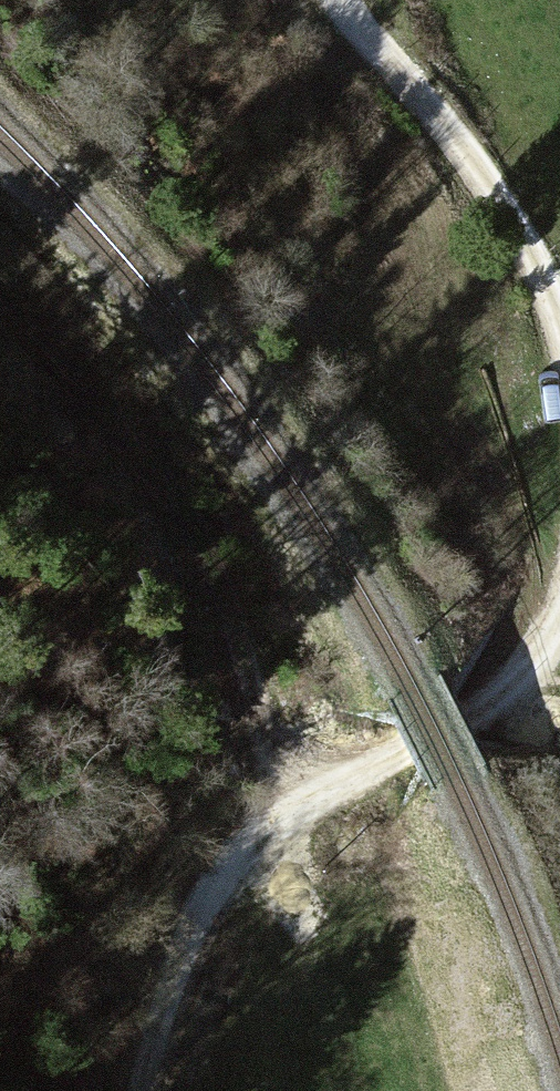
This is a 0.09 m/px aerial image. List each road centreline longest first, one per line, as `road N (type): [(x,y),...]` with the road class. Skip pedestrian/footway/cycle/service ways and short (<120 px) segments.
road 1 (track): [(559,540),(555,582),(526,667),(497,712),(296,816),(220,883),(195,928),(151,1090)]
road 2 (track): [(296,816),(298,655),(271,564),(193,425),(0,275)]
road 3 (track): [(332,0),(407,112),(509,236),(554,349),(559,407)]

